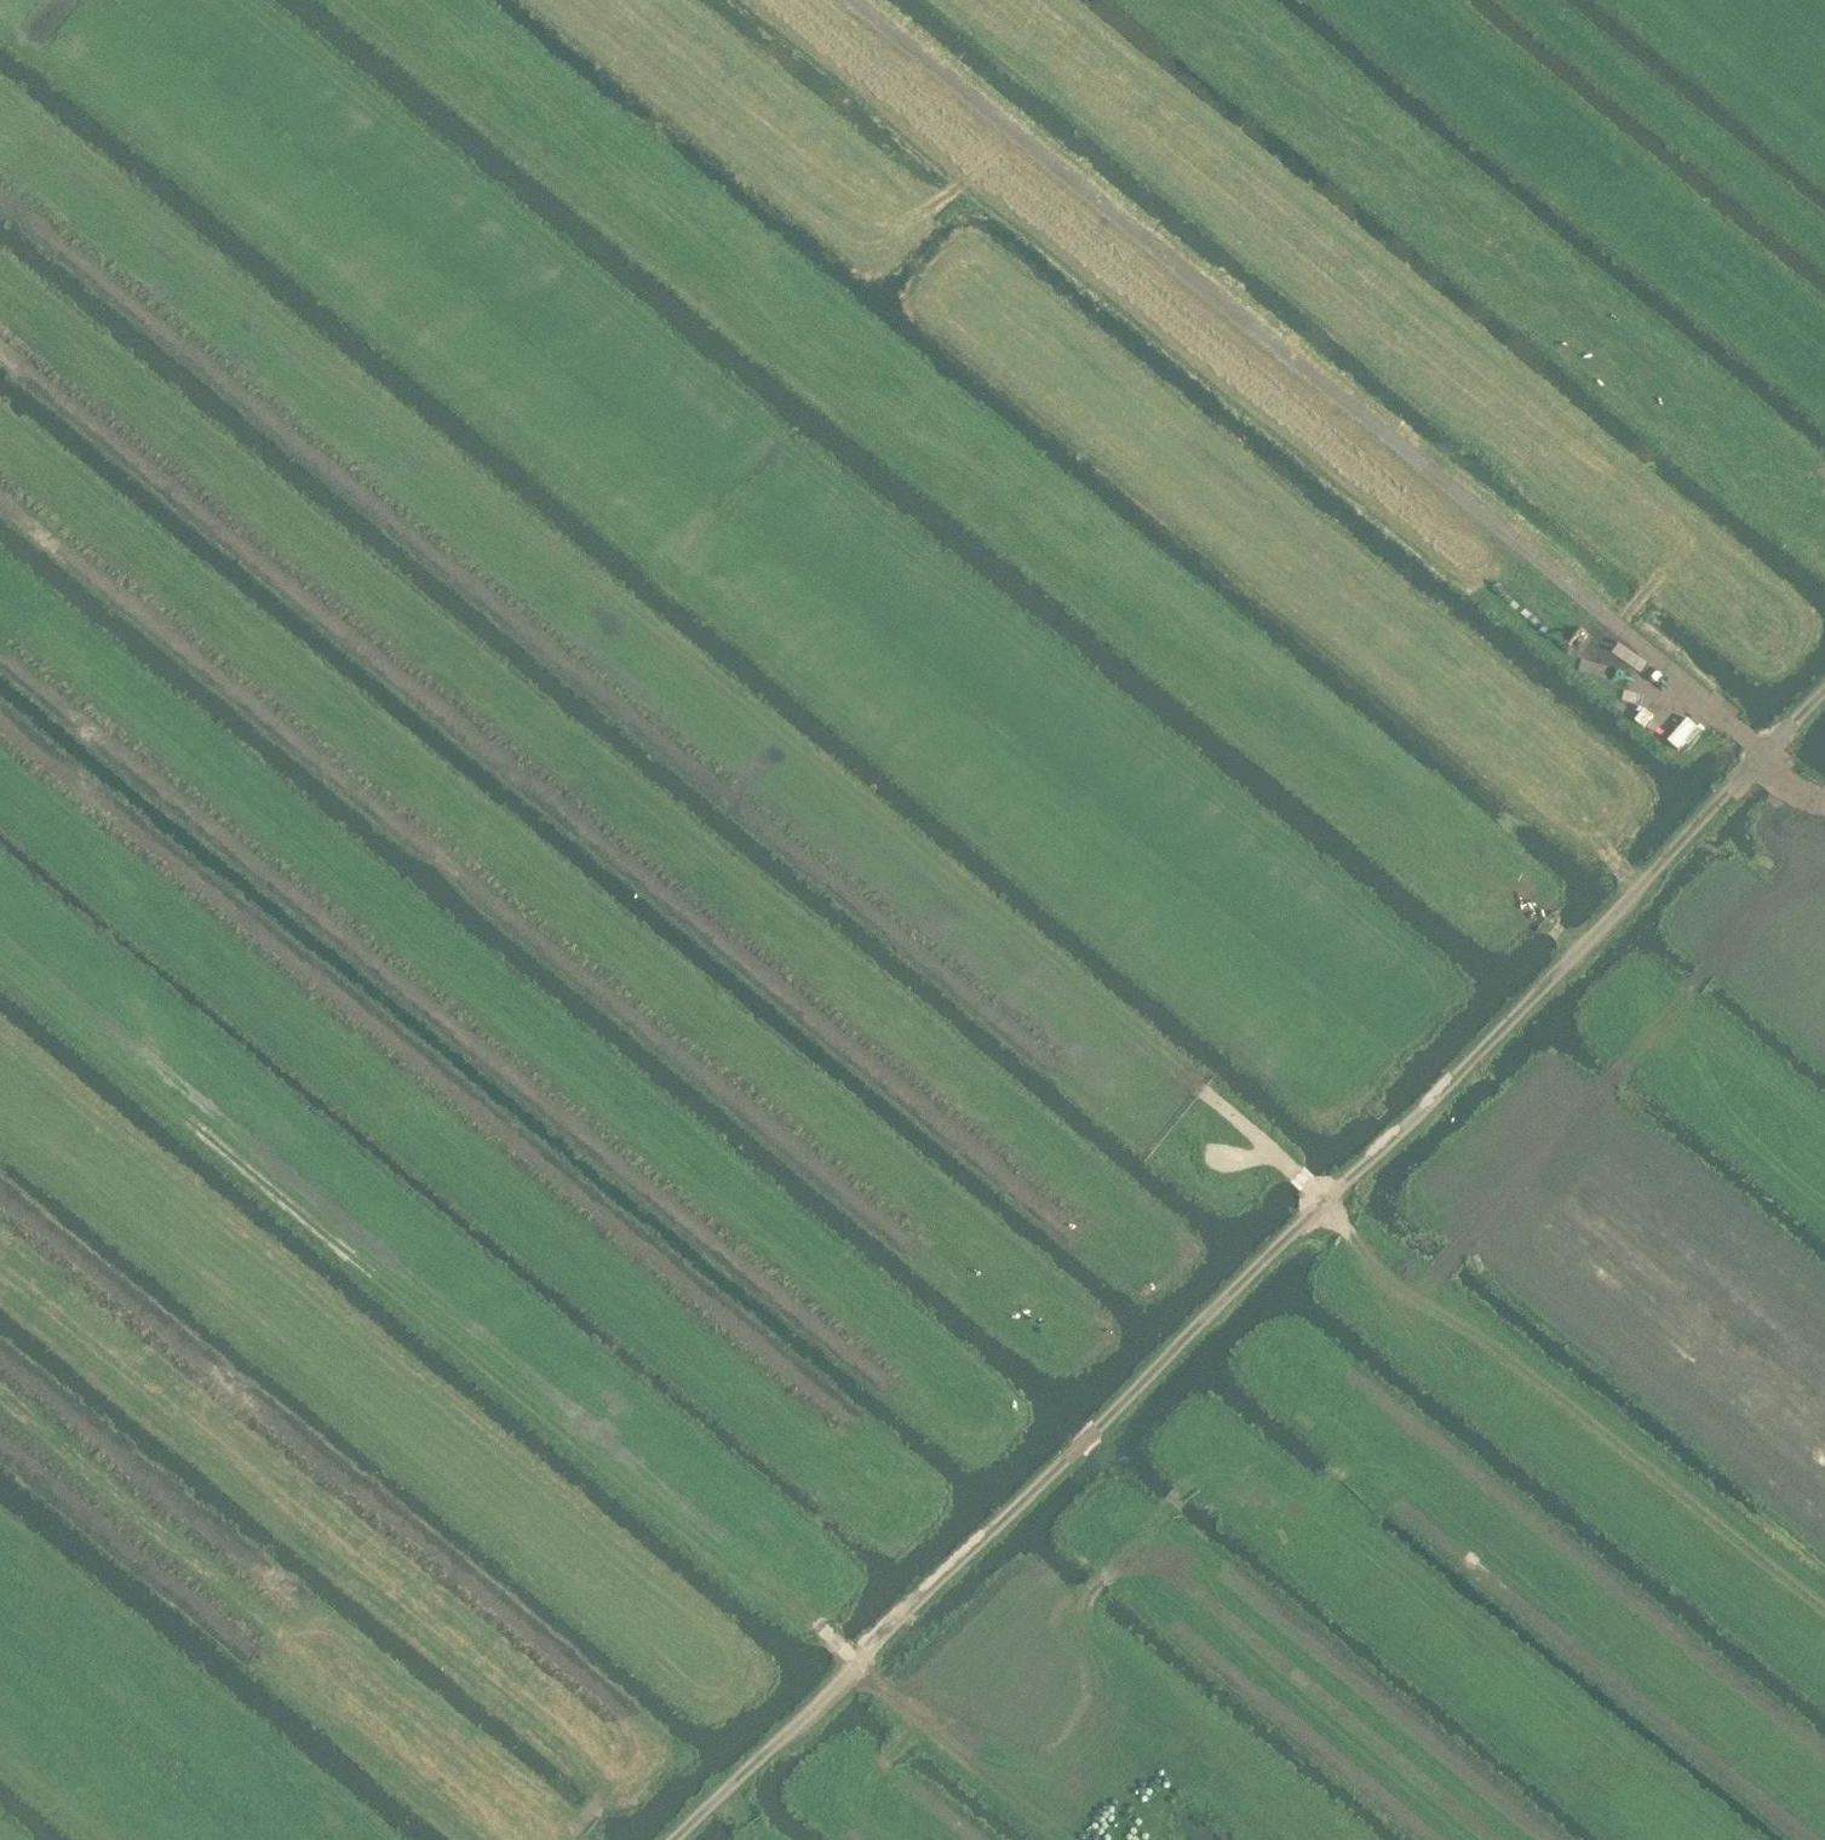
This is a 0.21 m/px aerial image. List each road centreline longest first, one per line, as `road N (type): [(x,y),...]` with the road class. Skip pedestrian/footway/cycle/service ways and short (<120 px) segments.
road 1 (unclassified): [(676,1839),(1824,696)]
road 2 (track): [(1769,753),(851,0)]
road 3 (track): [(852,1669),(0,967)]
road 4 (track): [(1824,835),(1417,1293),(1299,1165),(1248,1126)]
road 5 (track): [(914,1720),(1041,1635),(1102,1583),(1188,1485)]
road 6 (track): [(852,1669),(1067,1839)]

